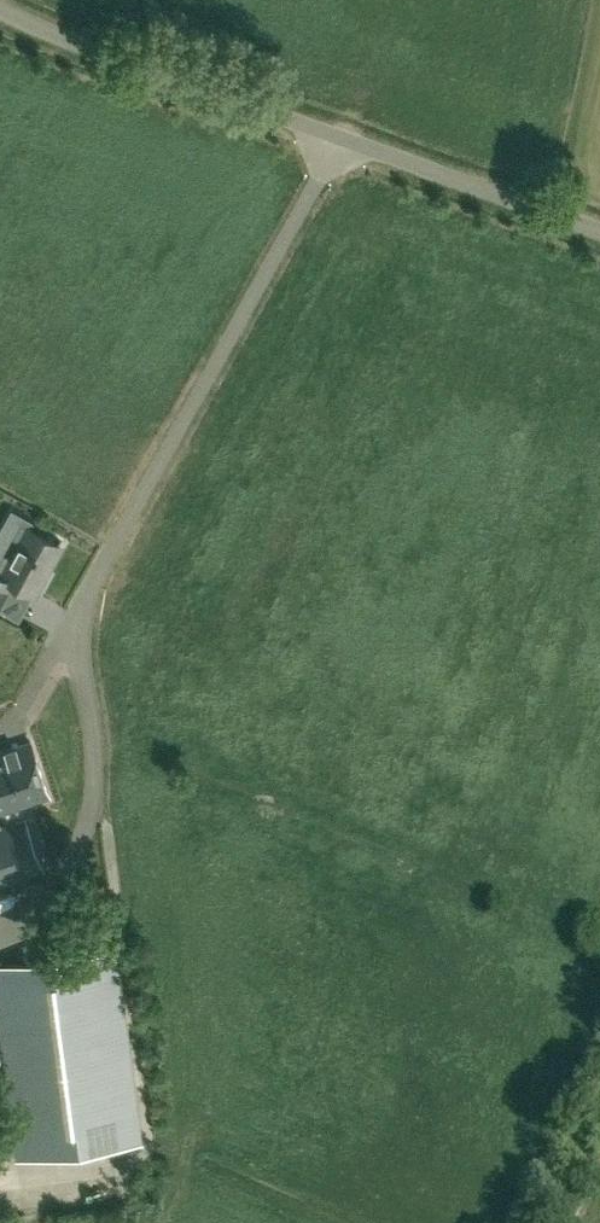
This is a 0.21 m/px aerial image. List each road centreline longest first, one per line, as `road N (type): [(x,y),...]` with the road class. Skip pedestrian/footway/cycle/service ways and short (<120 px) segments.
road 1 (unclassified): [(599,231),(120,59),(0,7)]

